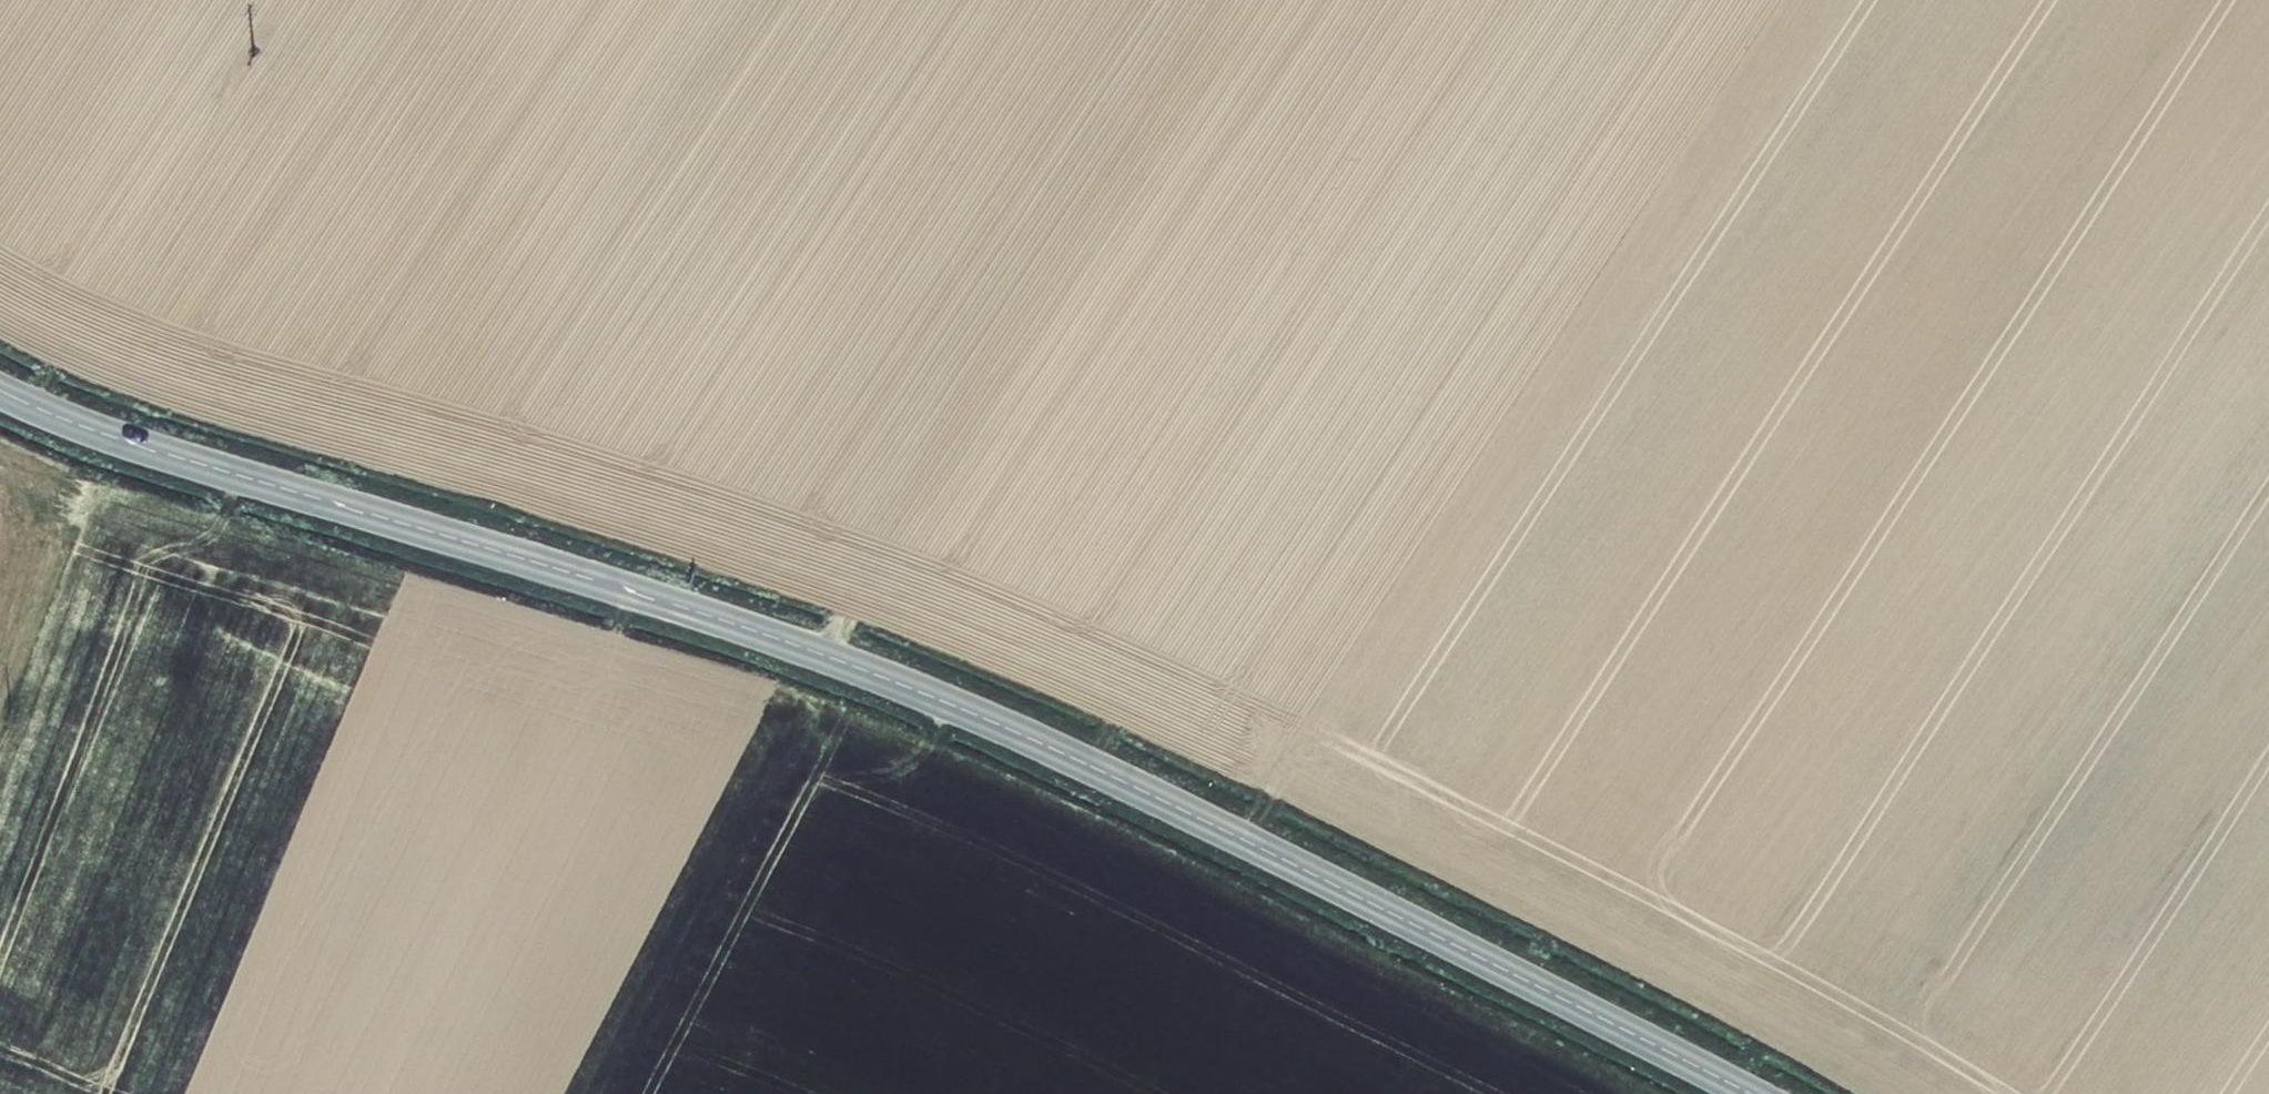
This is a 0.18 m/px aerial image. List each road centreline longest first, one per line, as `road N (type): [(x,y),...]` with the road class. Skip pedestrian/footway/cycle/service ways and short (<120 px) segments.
road 1 (tertiary): [(1751,1093),(1190,814),(933,697),(639,593),(117,438),(0,391)]

